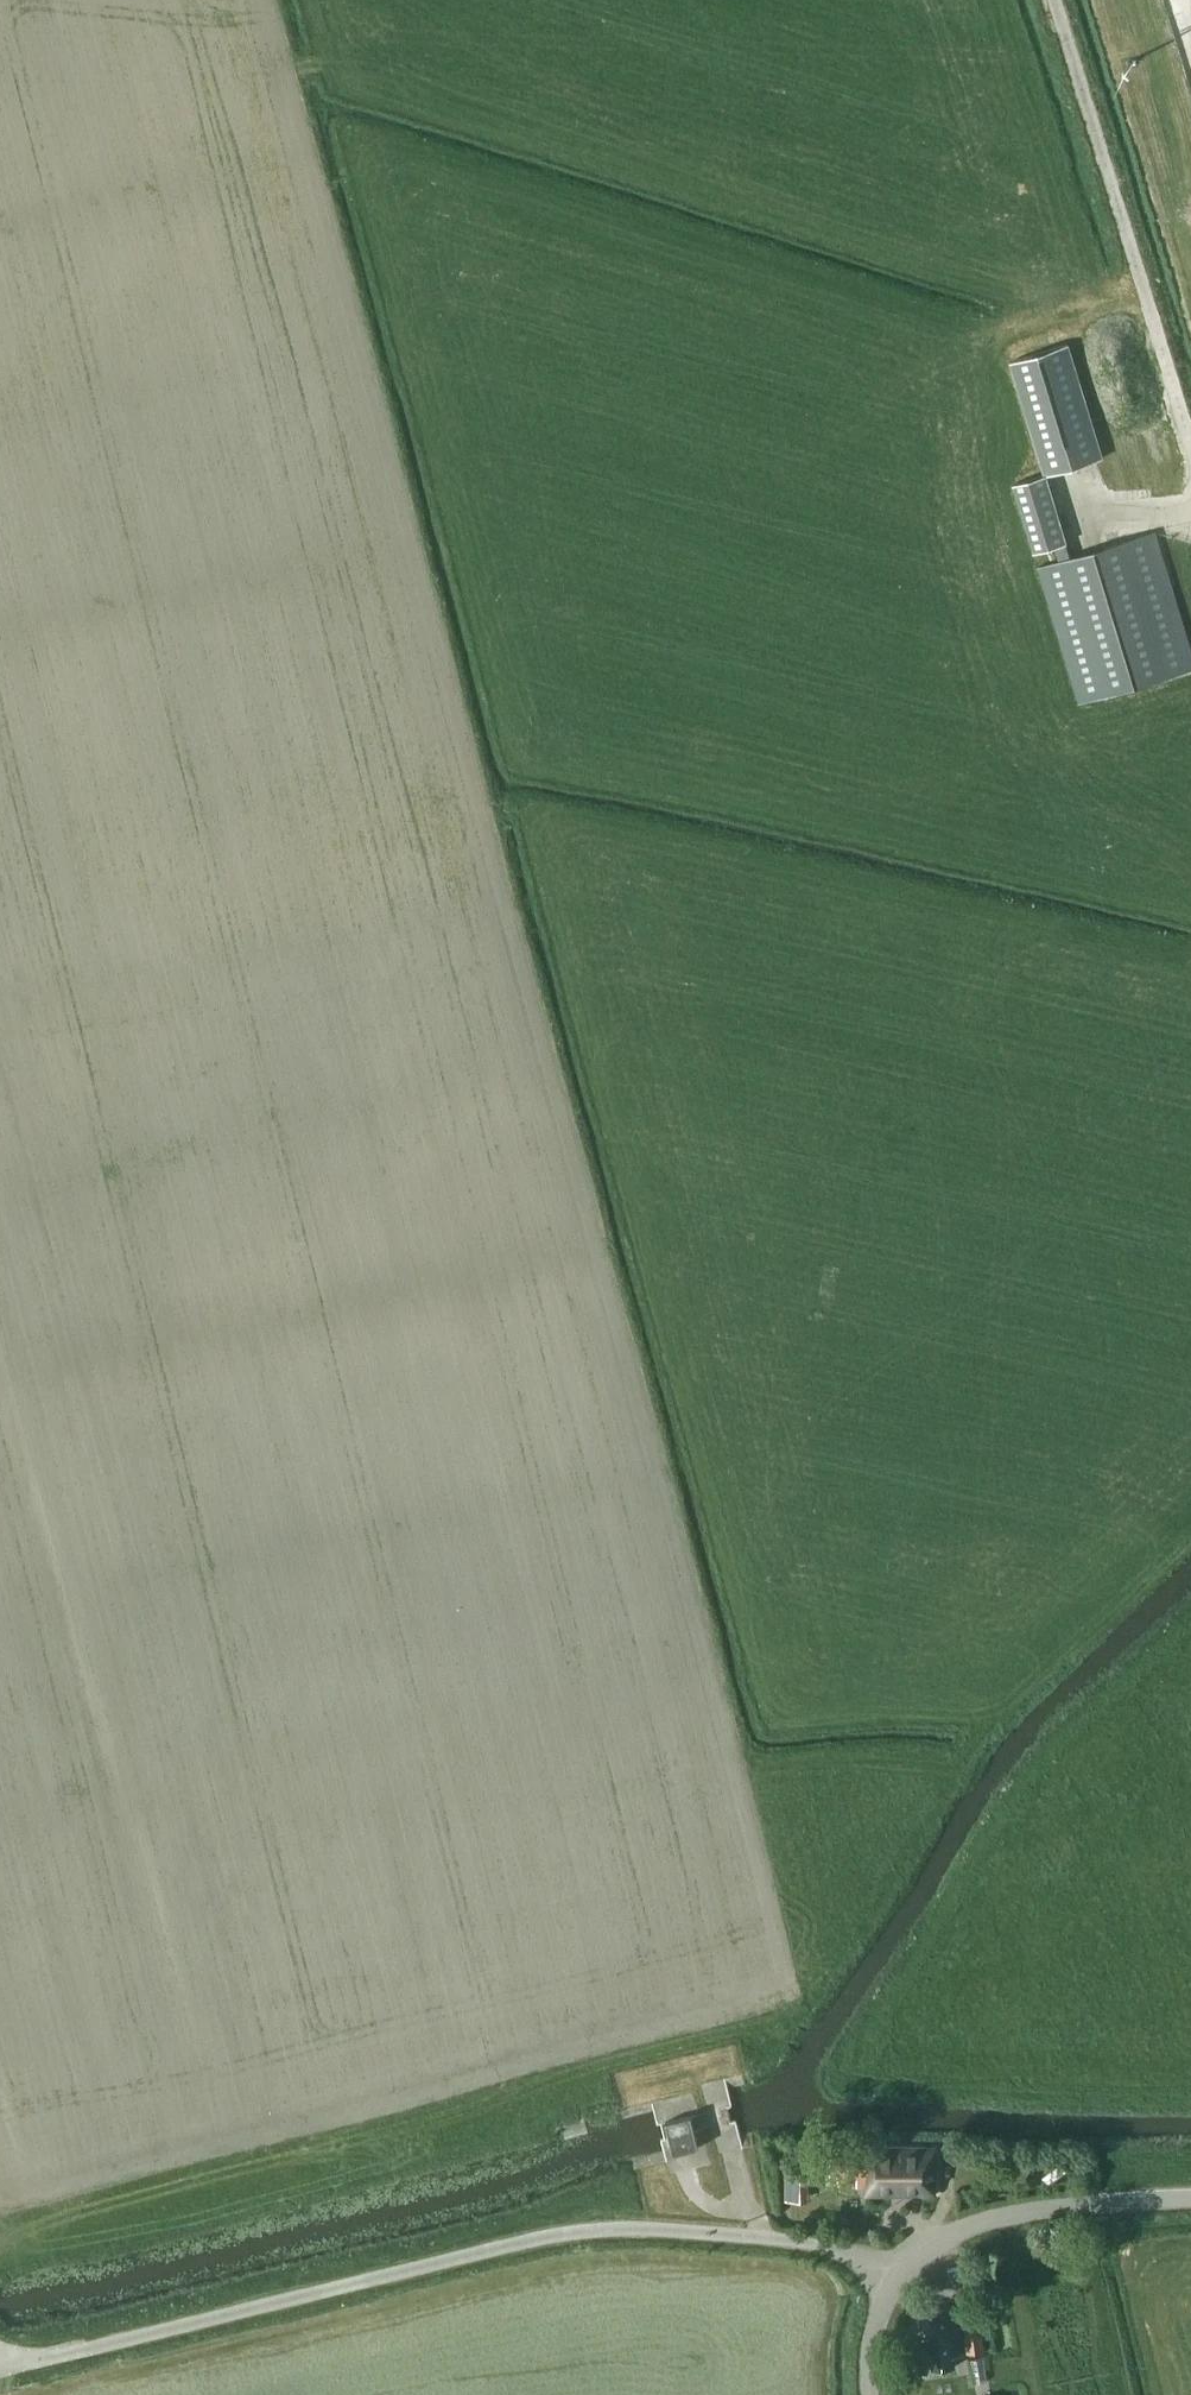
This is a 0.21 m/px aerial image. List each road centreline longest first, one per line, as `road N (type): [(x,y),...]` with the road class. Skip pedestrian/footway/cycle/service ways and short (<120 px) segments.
road 1 (unclassified): [(871,2394),(873,2326),(898,2269),(943,2240),(989,2219),(1068,2206),(1190,2200)]

